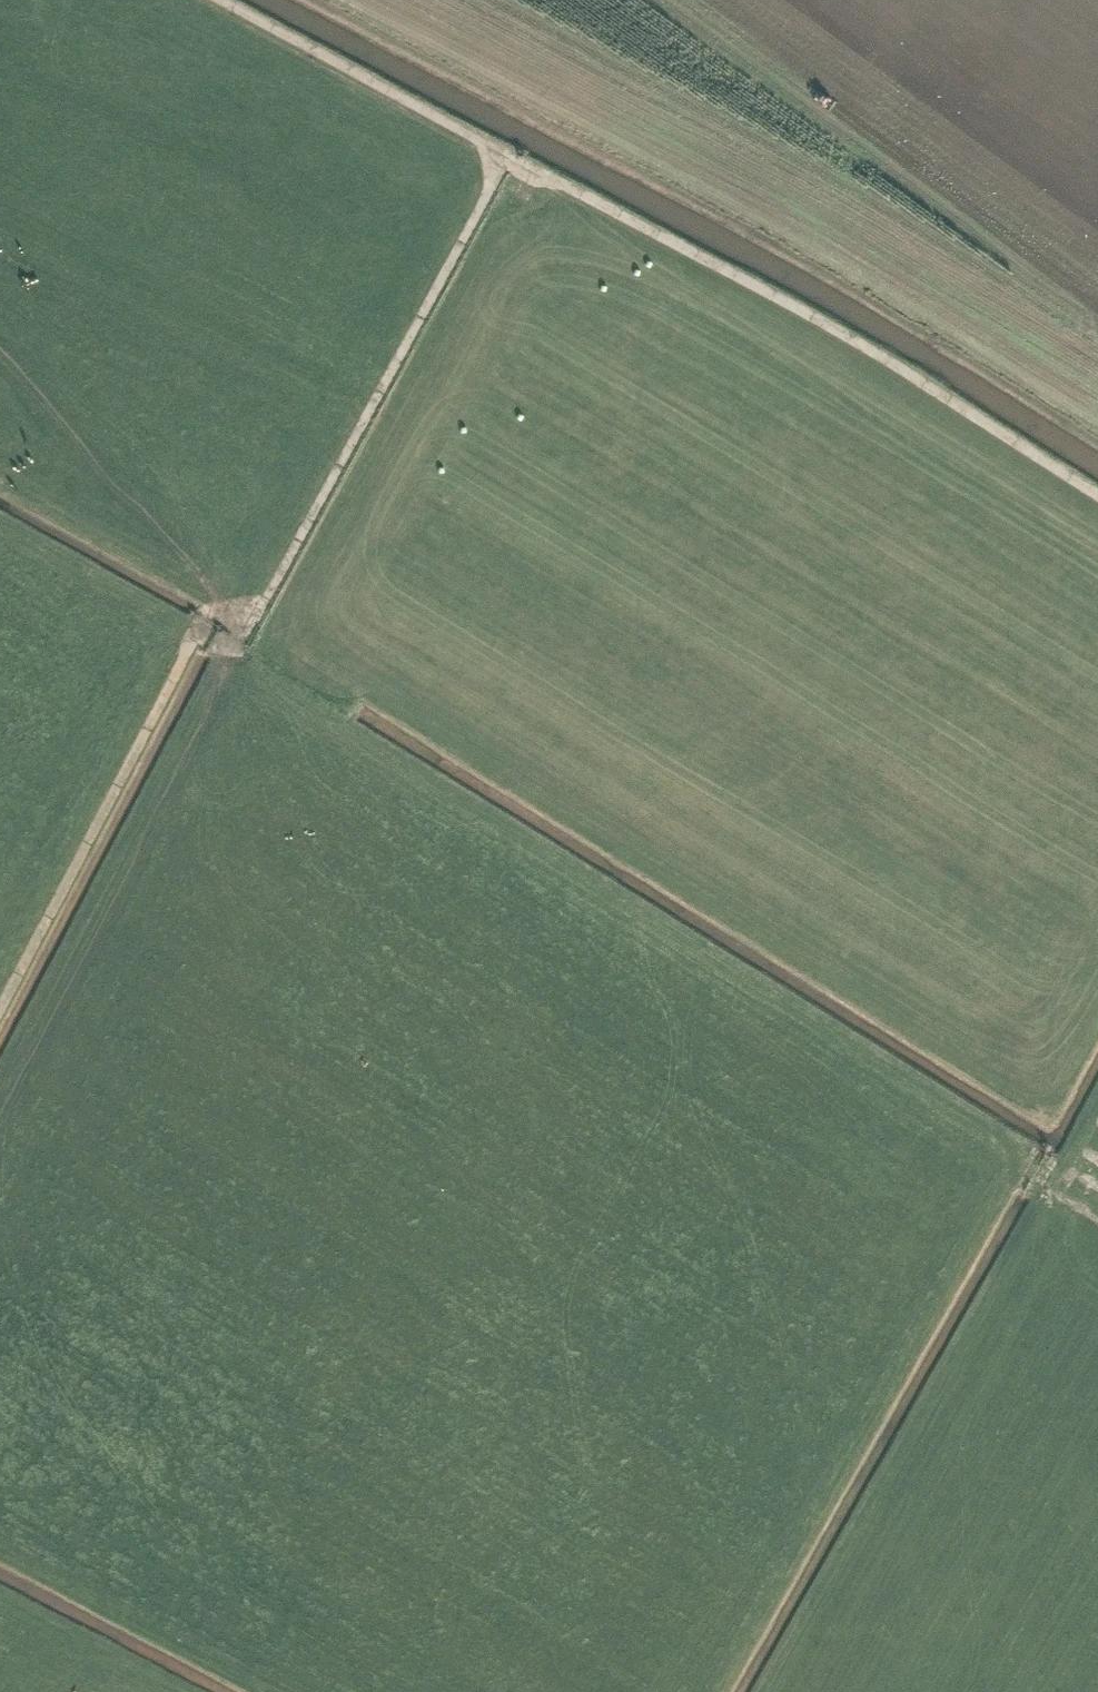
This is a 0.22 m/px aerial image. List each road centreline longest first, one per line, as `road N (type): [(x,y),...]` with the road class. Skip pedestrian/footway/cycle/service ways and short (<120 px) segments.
road 1 (track): [(213,0),(839,331),(1097,495)]
road 2 (track): [(503,156),(254,609),(204,615),(0,1011)]

